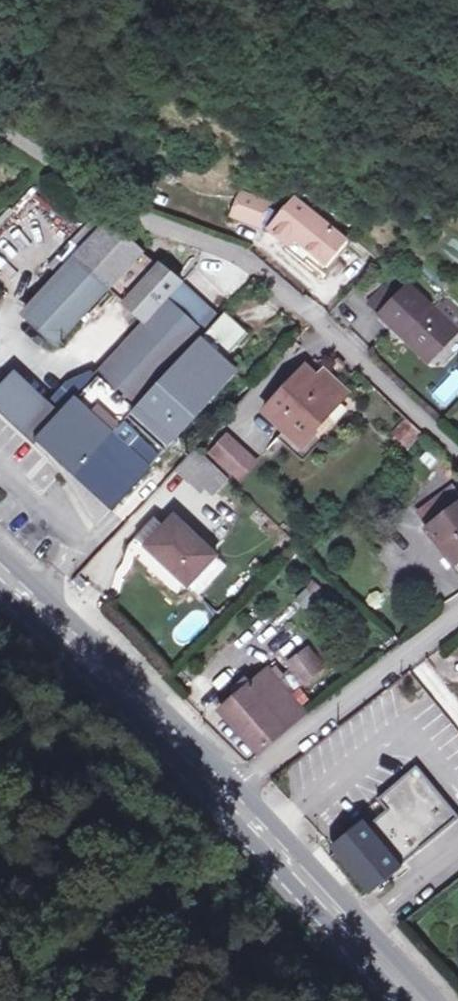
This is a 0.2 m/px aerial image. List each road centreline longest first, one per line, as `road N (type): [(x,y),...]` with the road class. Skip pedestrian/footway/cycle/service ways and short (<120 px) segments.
road 1 (residential): [(0,130),(120,211),(251,259),(457,453)]
road 2 (secondary): [(0,570),(233,801)]
road 3 (residential): [(233,801),(246,779),(457,614)]
road 4 (secondary): [(233,801),(419,1000)]

